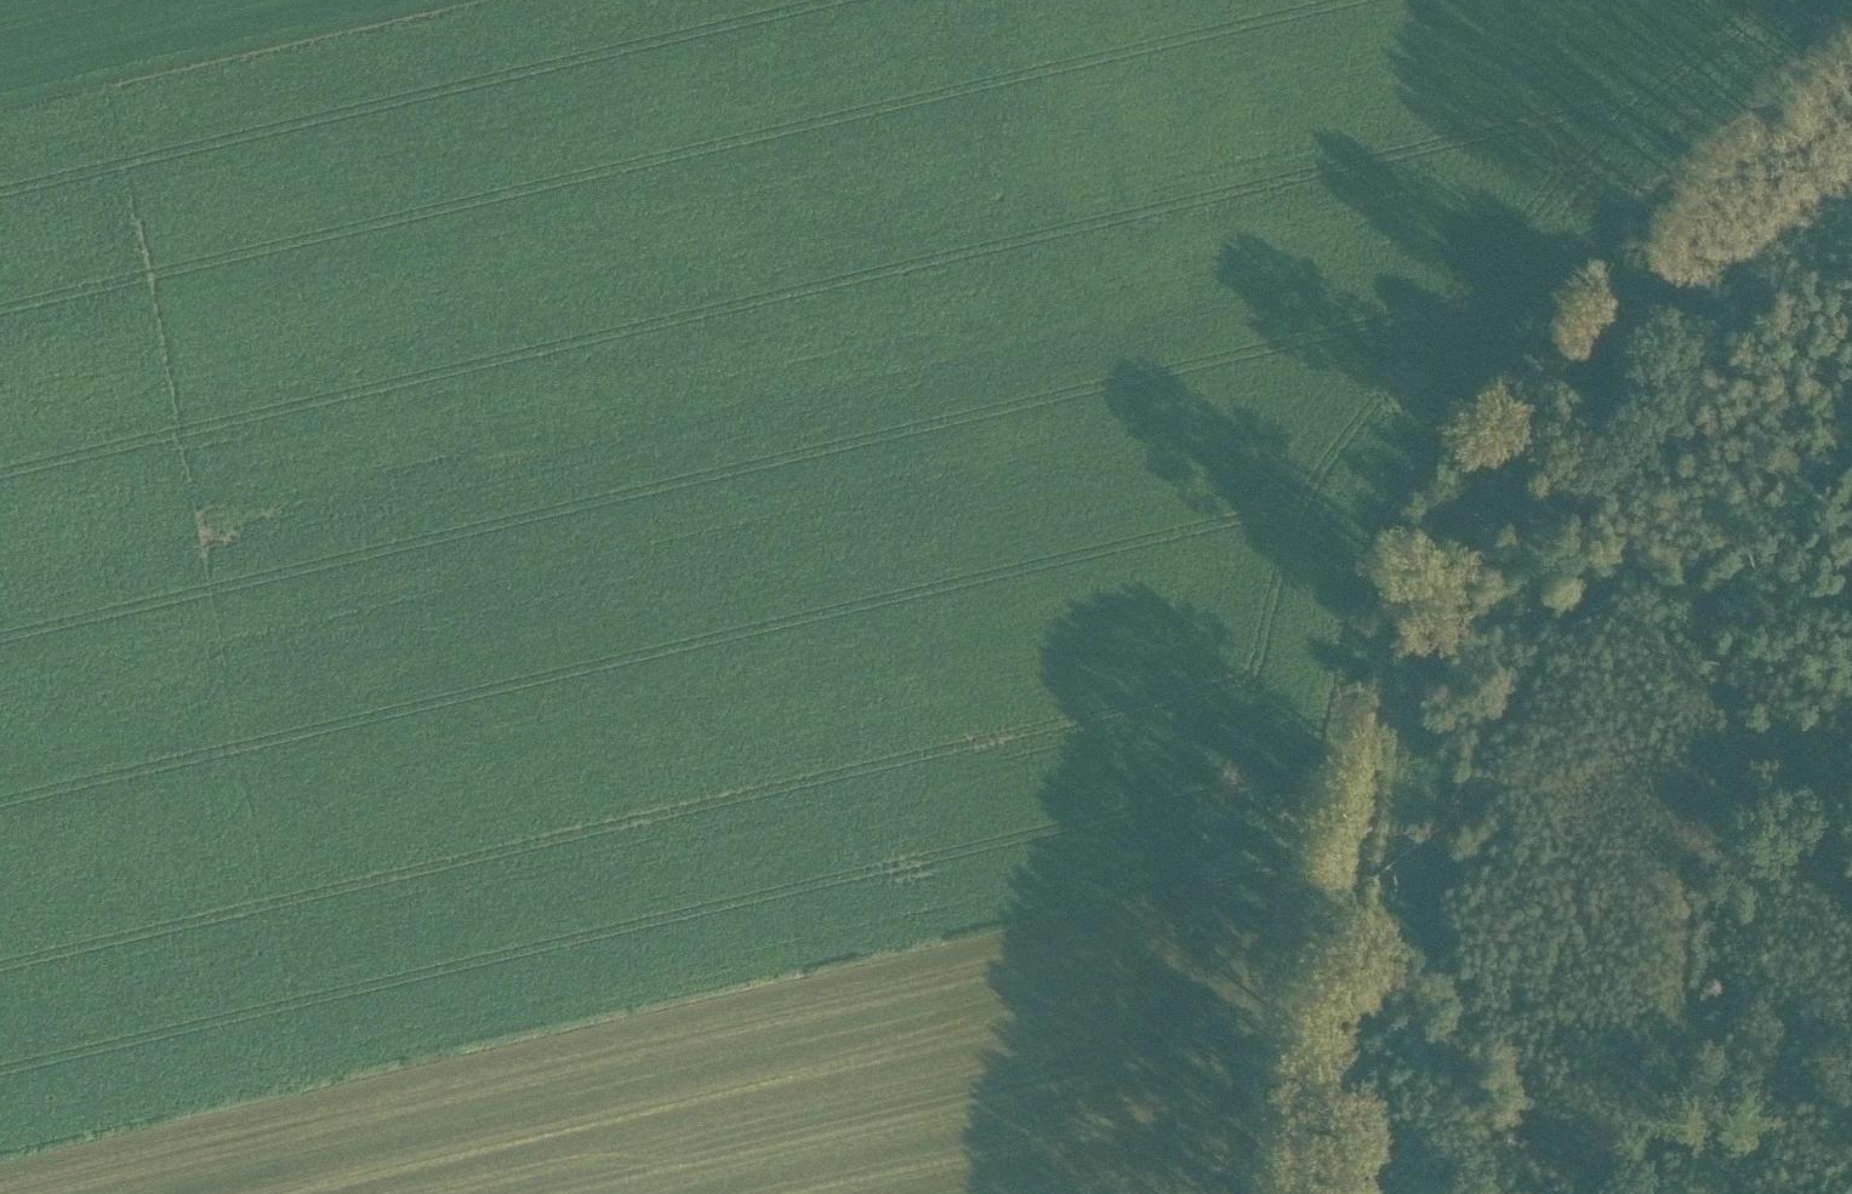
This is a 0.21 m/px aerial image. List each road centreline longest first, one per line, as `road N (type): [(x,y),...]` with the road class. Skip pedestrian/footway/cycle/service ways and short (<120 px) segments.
road 1 (track): [(1851,144),(1678,280),(1430,591),(1342,1193)]

